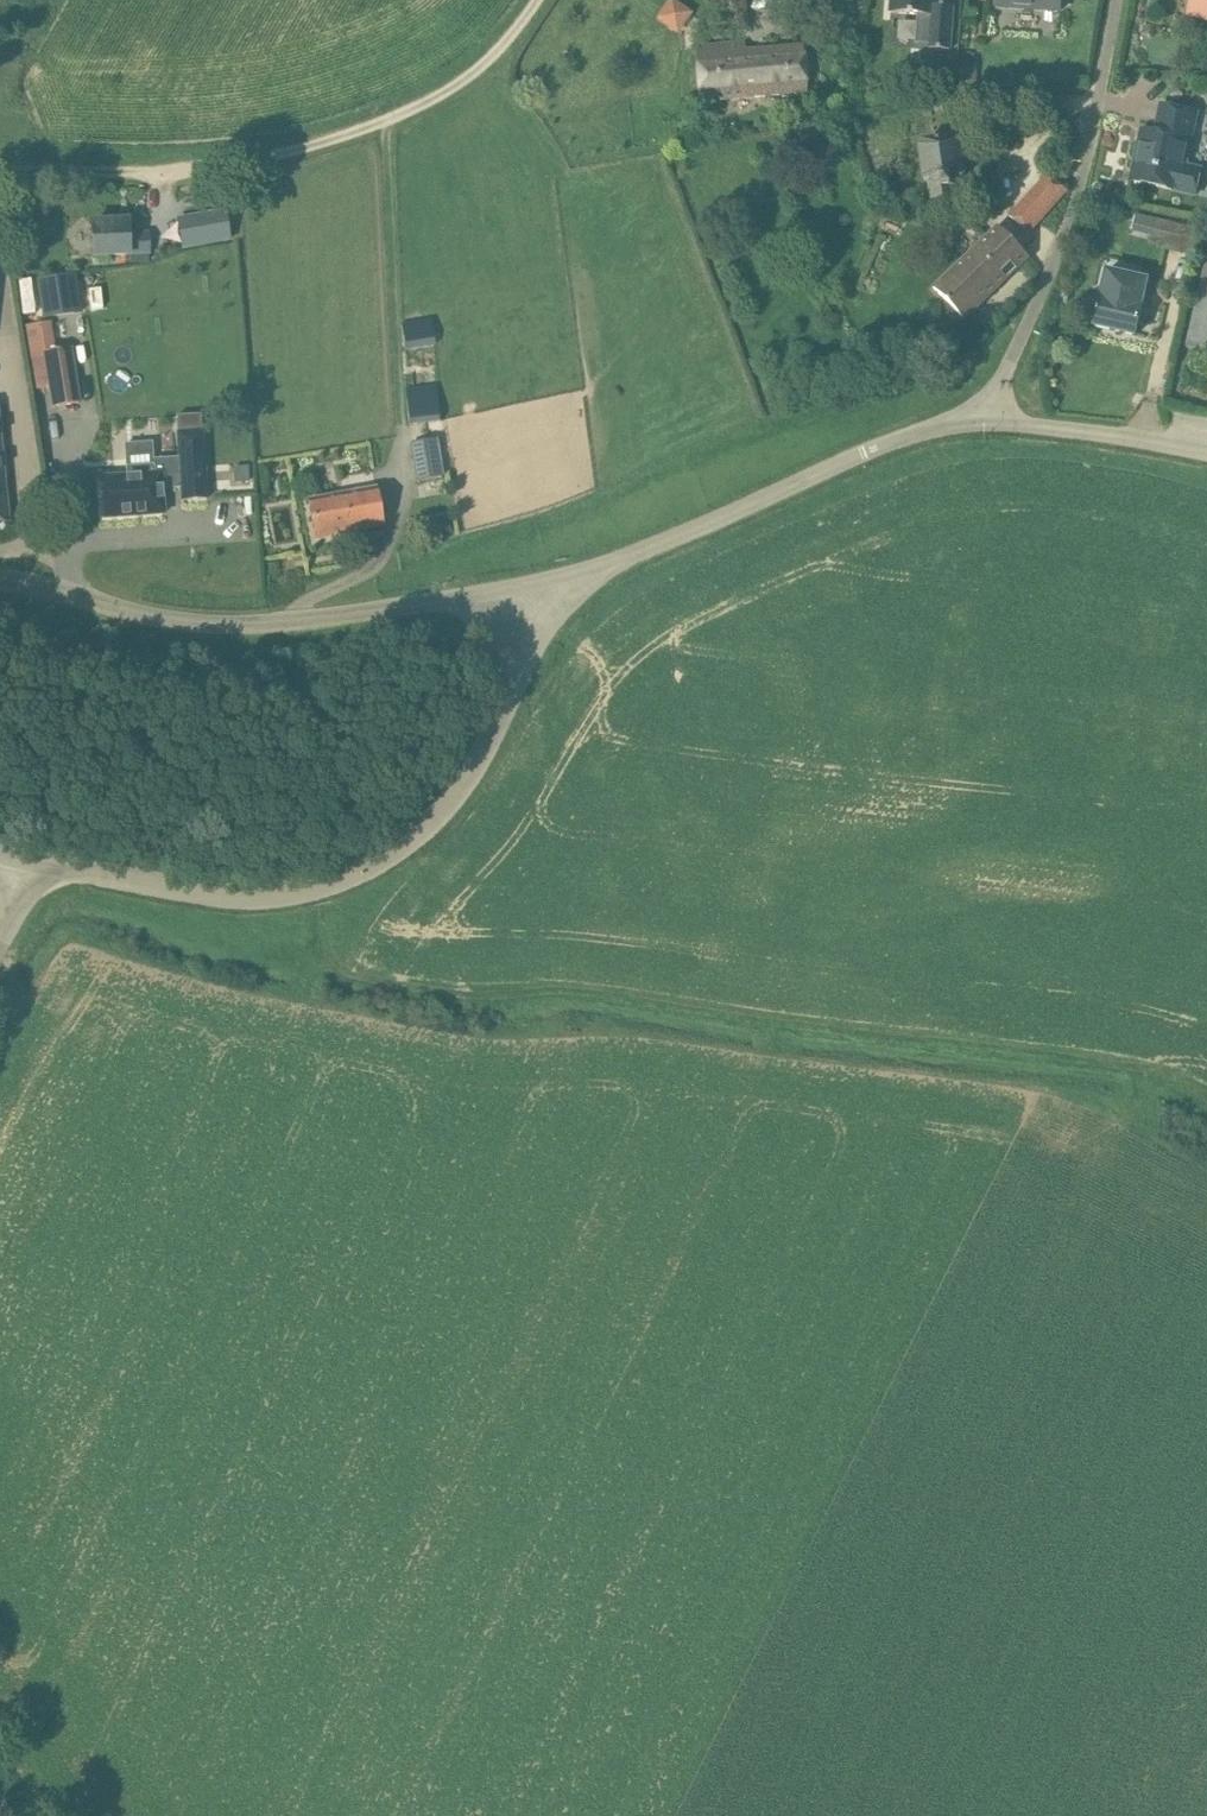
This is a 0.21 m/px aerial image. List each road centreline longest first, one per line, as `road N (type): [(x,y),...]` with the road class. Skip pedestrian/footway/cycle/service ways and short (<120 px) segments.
road 1 (unclassified): [(534,582),(525,644),(478,765),(428,829),(366,869),(280,894),(221,895),(22,860)]
road 2 (unclassified): [(538,0),(468,76),(344,134),(194,166),(0,168)]
road 3 (unclassified): [(534,582),(331,615),(213,622),(0,575)]
road 4 (unclassified): [(986,422),(893,440),(598,567),(534,582)]
road 5 (residential): [(1117,0),(1073,214),(986,422)]
road 6 (unclassified): [(1206,450),(986,422)]

